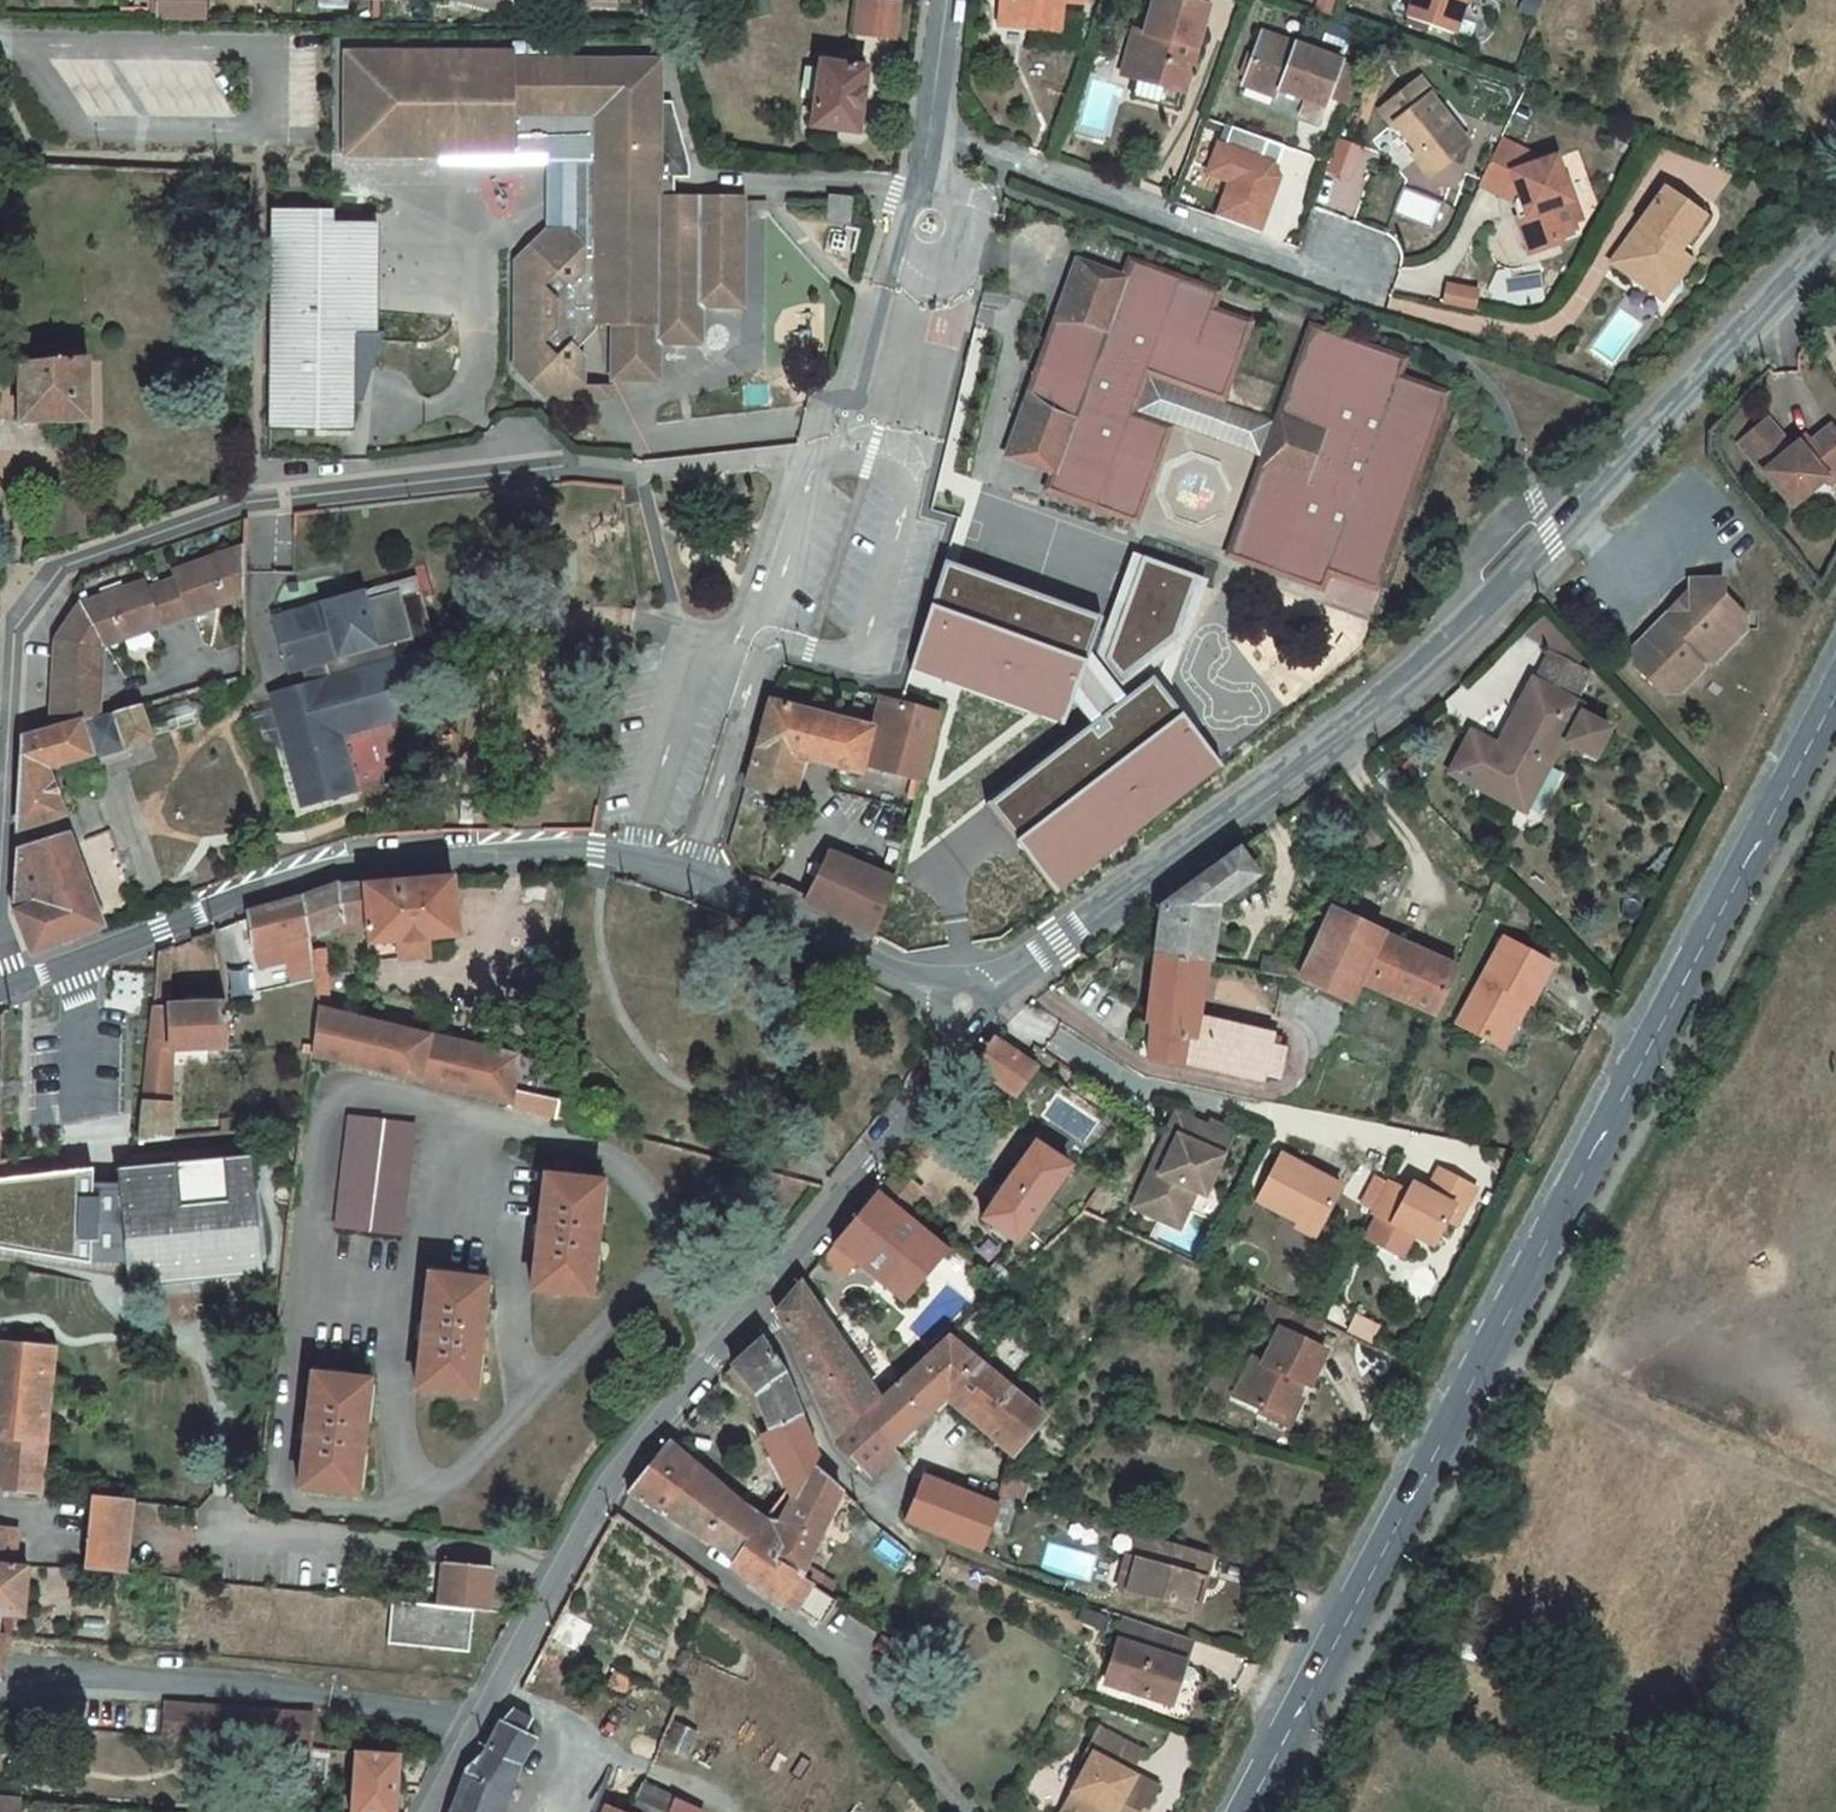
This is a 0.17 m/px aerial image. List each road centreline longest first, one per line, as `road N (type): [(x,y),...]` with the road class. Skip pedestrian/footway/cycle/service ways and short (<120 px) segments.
road 1 (secondary): [(1245,1811),(1835,701)]
road 2 (residential): [(961,1002),(1060,941),(1408,678),(1835,240)]
road 3 (residential): [(634,470),(270,503),(56,570),(12,628),(0,920),(14,984)]
road 4 (residential): [(961,1002),(744,900),(596,852),(343,863),(14,984)]
road 5 (residential): [(423,1811),(601,1488),(748,1292)]
road 6 (residential): [(1373,295),(930,127)]
road 7 (residential): [(748,1292),(942,1045),(961,1002)]
road 8 (residential): [(748,1292),(830,1454),(875,1497)]
road 9 (residential): [(928,155),(898,236),(930,258),(950,253),(961,232),(961,214),(946,189)]
road 10 (residential): [(944,0),(930,127)]

